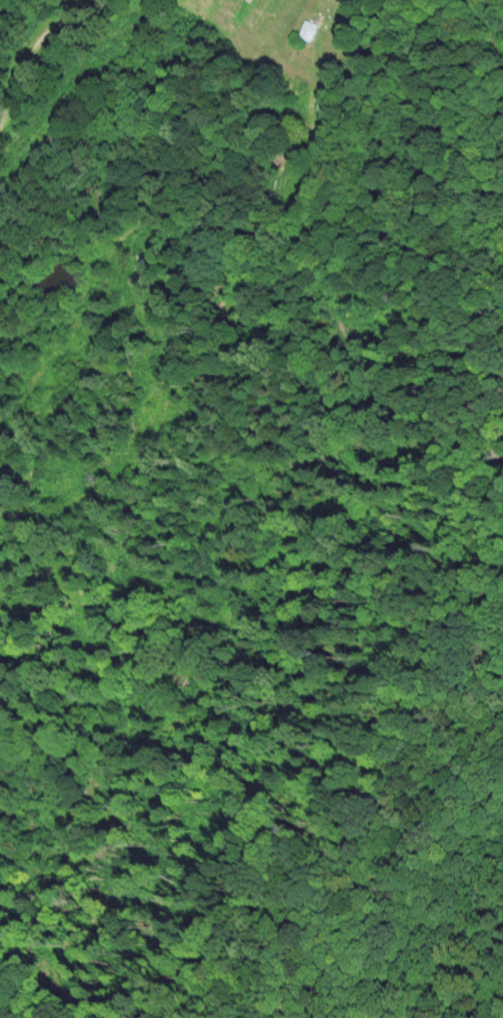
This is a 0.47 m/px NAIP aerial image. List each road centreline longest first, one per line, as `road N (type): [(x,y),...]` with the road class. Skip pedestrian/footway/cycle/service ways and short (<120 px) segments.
road 1 (residential): [(79,0),(39,44),(0,122)]

